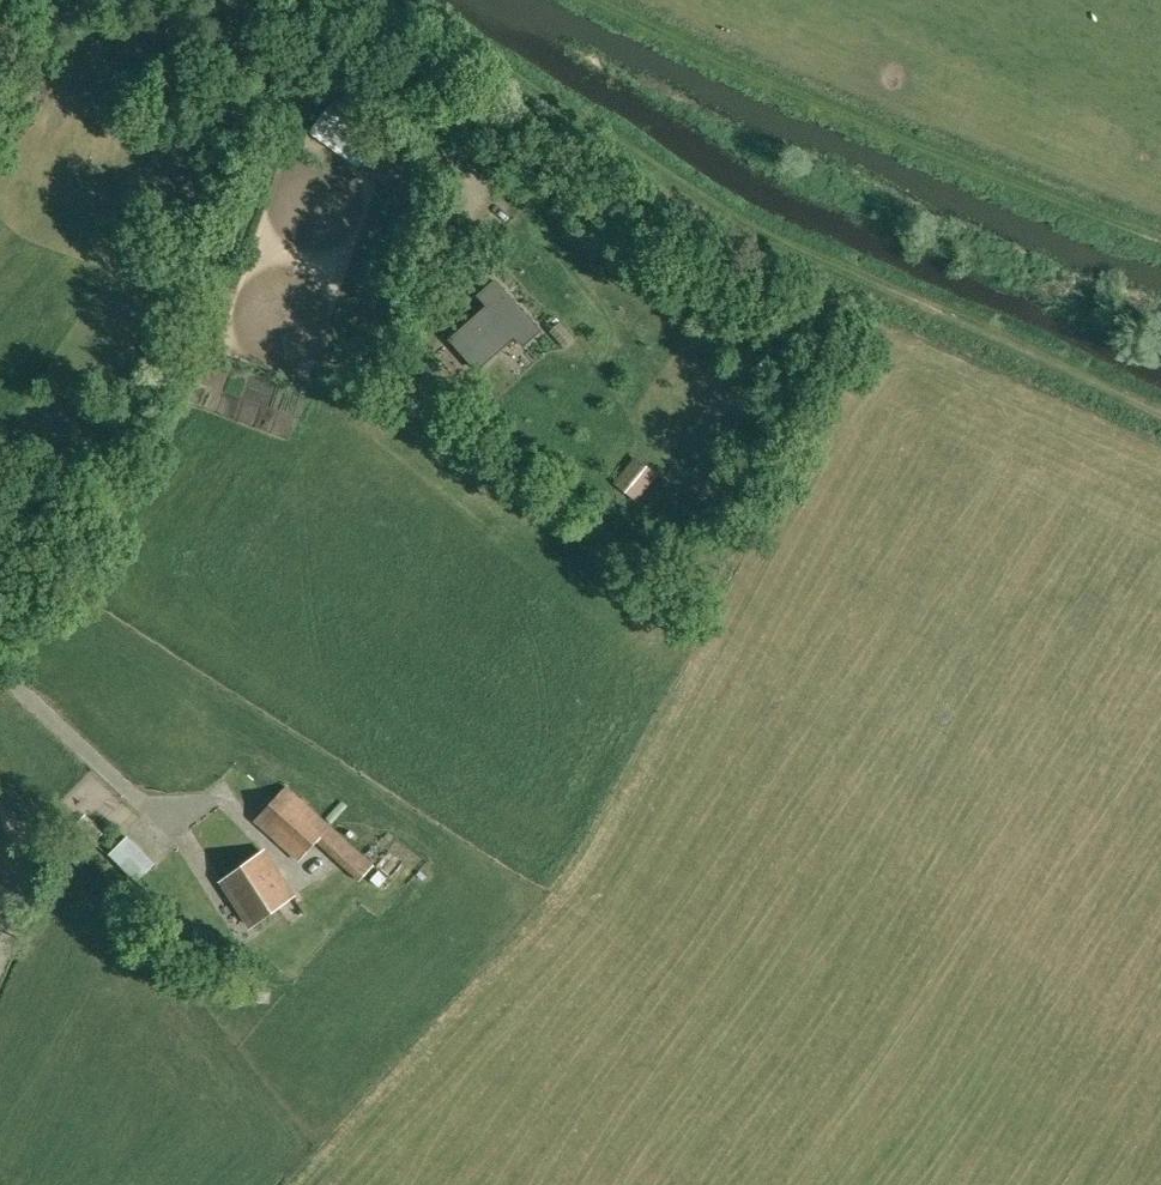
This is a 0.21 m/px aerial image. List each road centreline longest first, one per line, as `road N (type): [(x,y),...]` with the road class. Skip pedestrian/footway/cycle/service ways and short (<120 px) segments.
road 1 (track): [(1160,235),(828,106),(588,0)]

